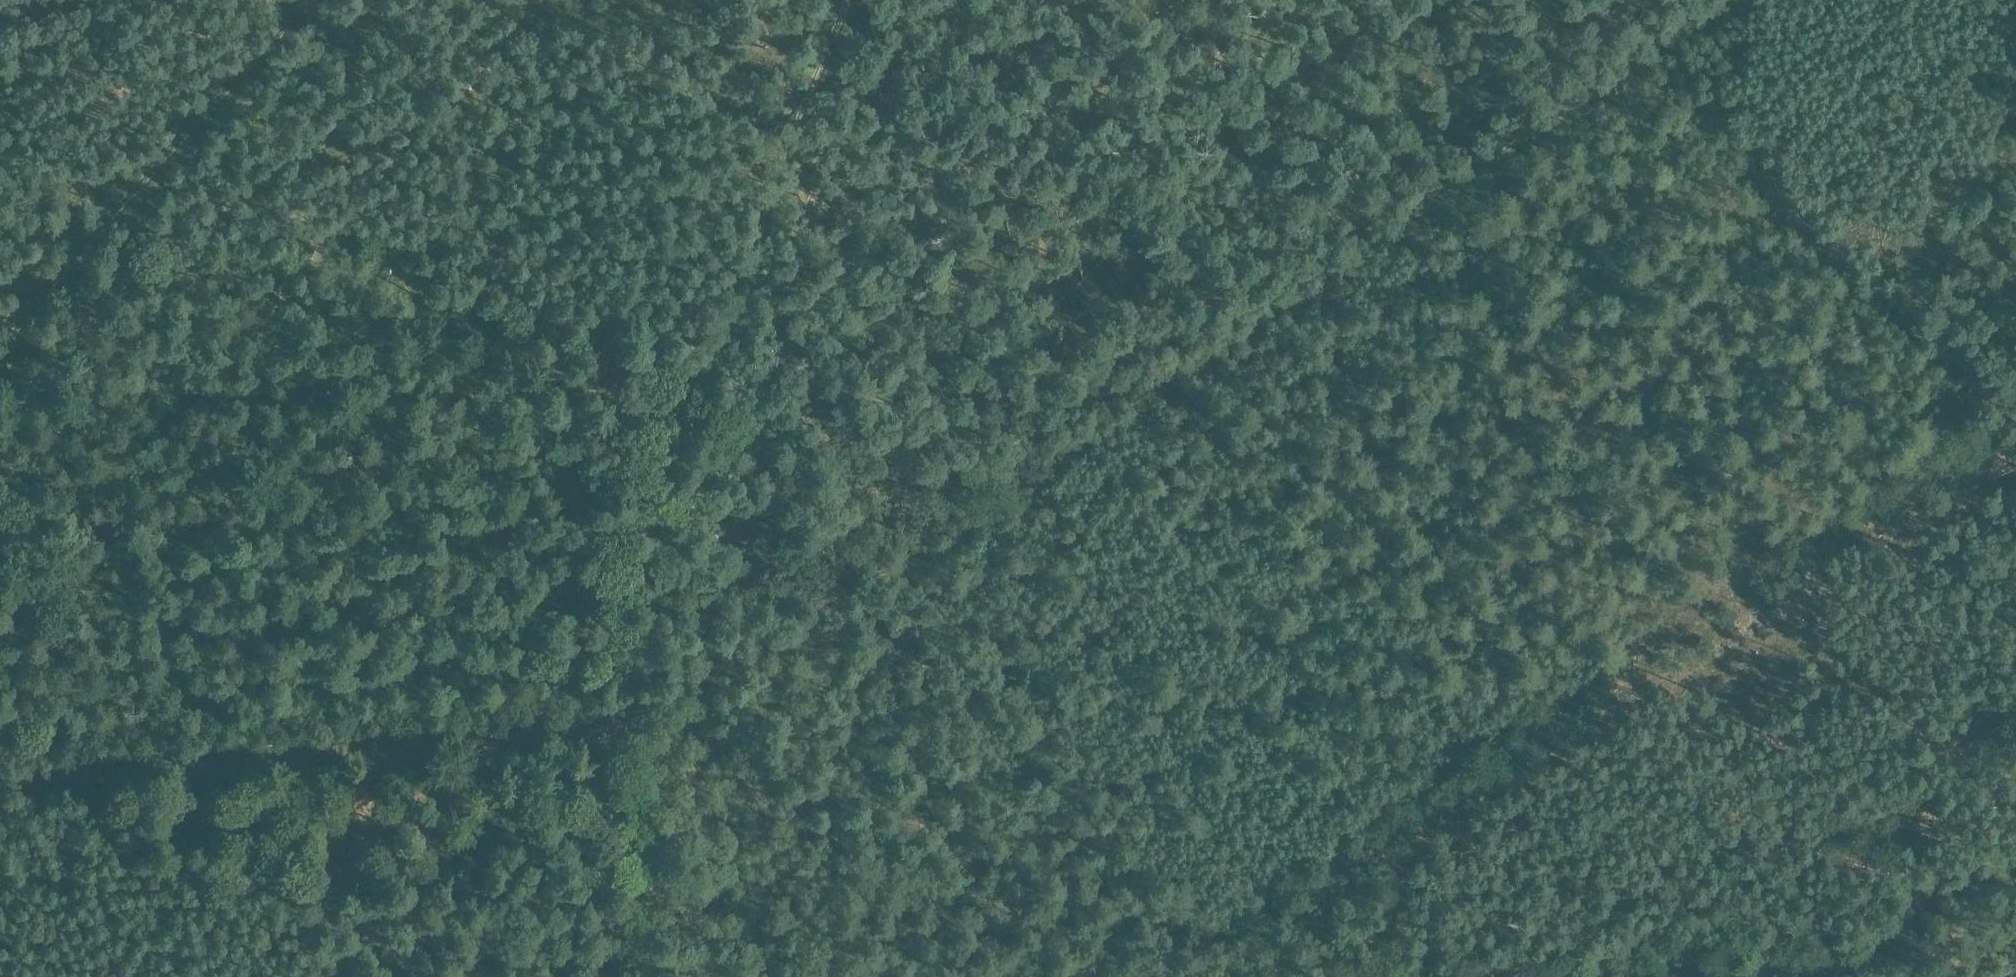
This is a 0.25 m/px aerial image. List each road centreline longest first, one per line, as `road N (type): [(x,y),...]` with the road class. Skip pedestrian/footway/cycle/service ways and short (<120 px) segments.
road 1 (track): [(615,722),(621,545),(631,506),(730,305),(845,0)]
road 2 (track): [(0,769),(615,722)]
road 3 (track): [(311,0),(125,200),(0,356)]
road 4 (track): [(606,976),(615,722)]

